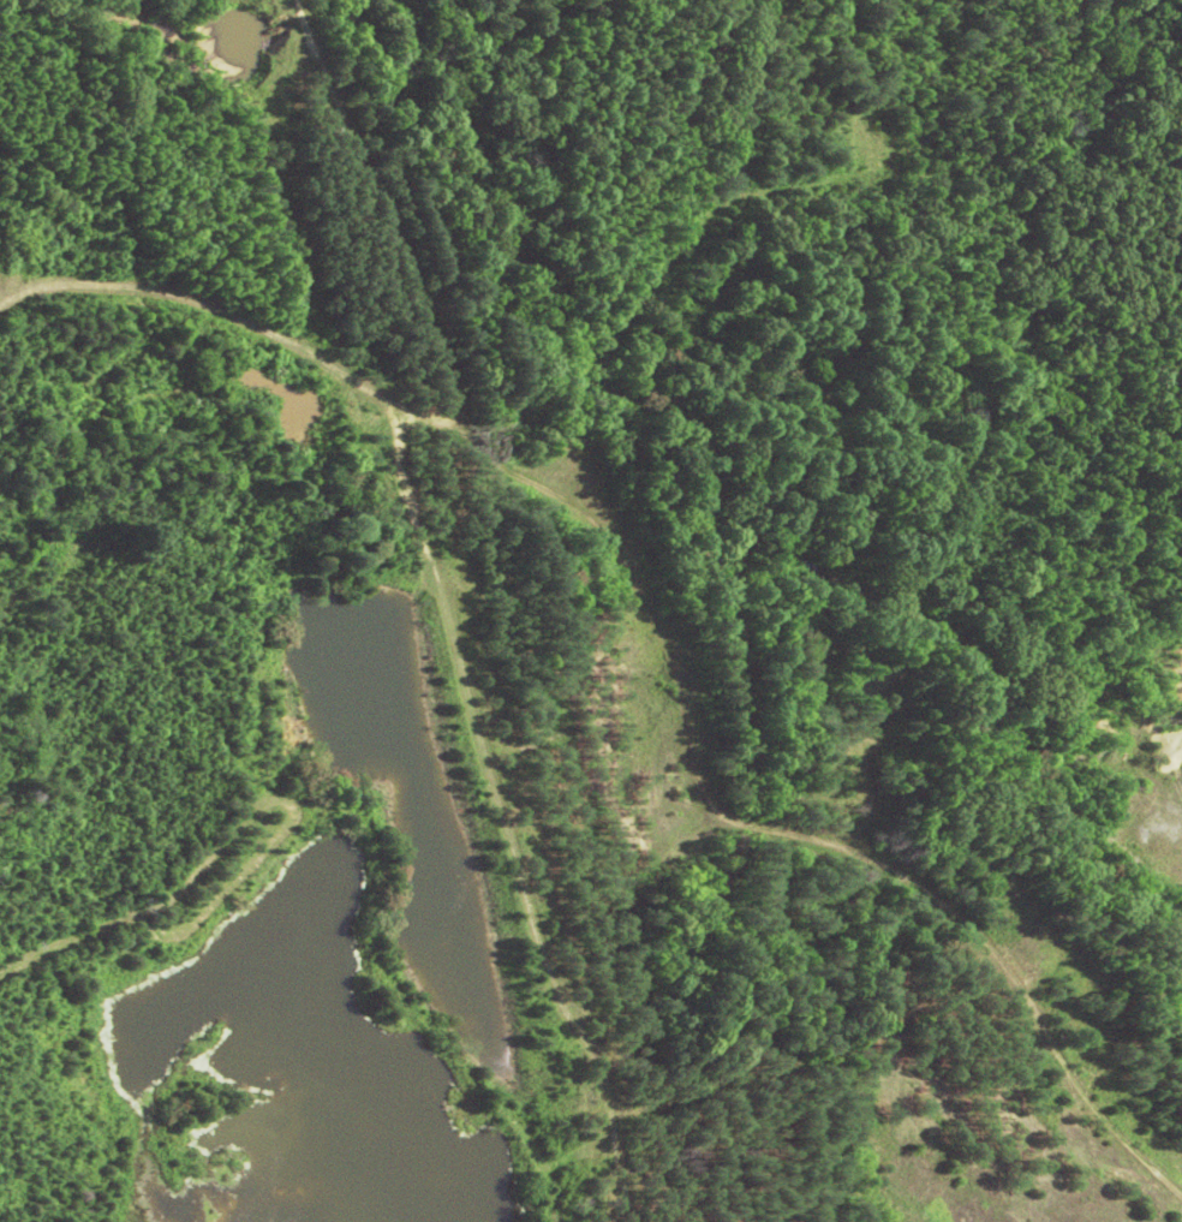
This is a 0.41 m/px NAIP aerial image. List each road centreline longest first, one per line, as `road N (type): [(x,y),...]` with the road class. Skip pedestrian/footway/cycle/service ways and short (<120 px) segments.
road 1 (residential): [(717,588),(792,619),(1001,607),(1181,539)]

